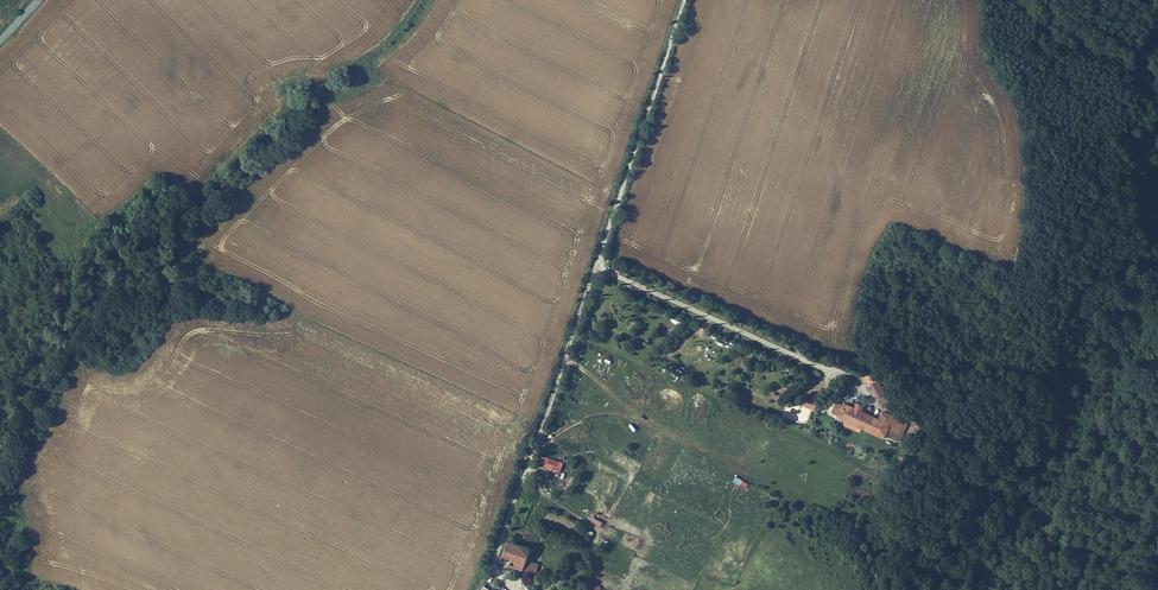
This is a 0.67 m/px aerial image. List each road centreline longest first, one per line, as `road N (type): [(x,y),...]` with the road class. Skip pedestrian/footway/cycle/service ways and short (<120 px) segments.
road 1 (track): [(537,438),(582,419),(636,418),(763,473),(783,494)]
road 2 (track): [(522,482),(594,527),(587,589)]

